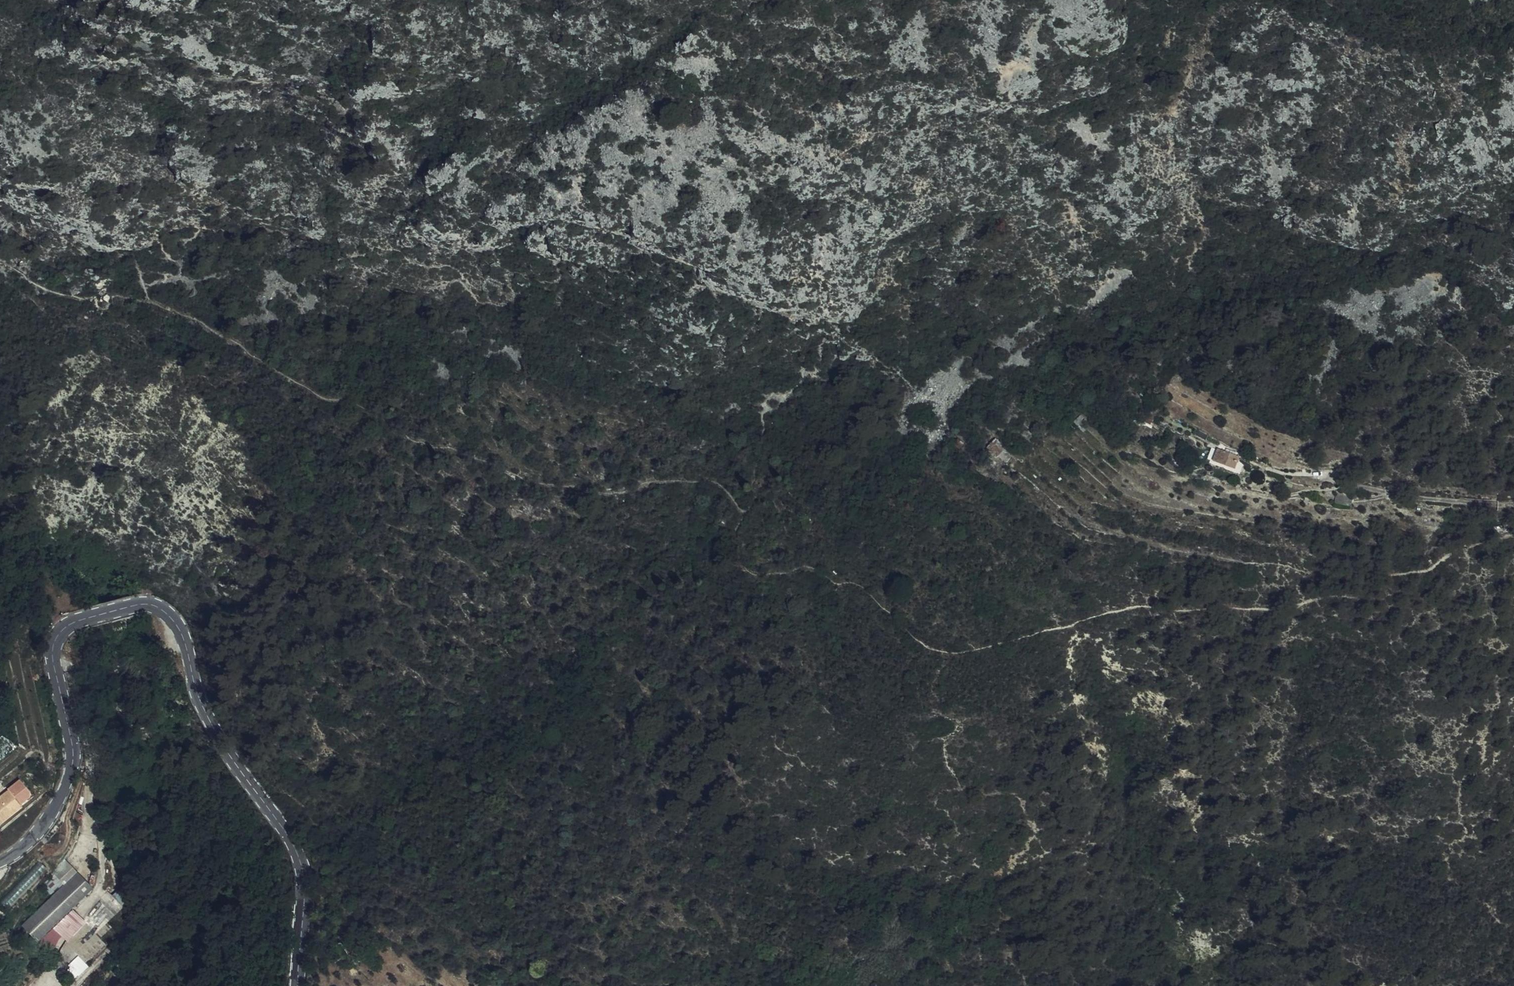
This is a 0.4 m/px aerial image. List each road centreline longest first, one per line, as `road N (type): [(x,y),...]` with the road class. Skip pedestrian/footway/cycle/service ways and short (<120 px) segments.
road 1 (tertiary): [(0,863),(28,845),(67,784),(73,741),(54,652),(61,631),(144,604),(167,612),(180,625),(220,744),(301,862),(298,985)]

